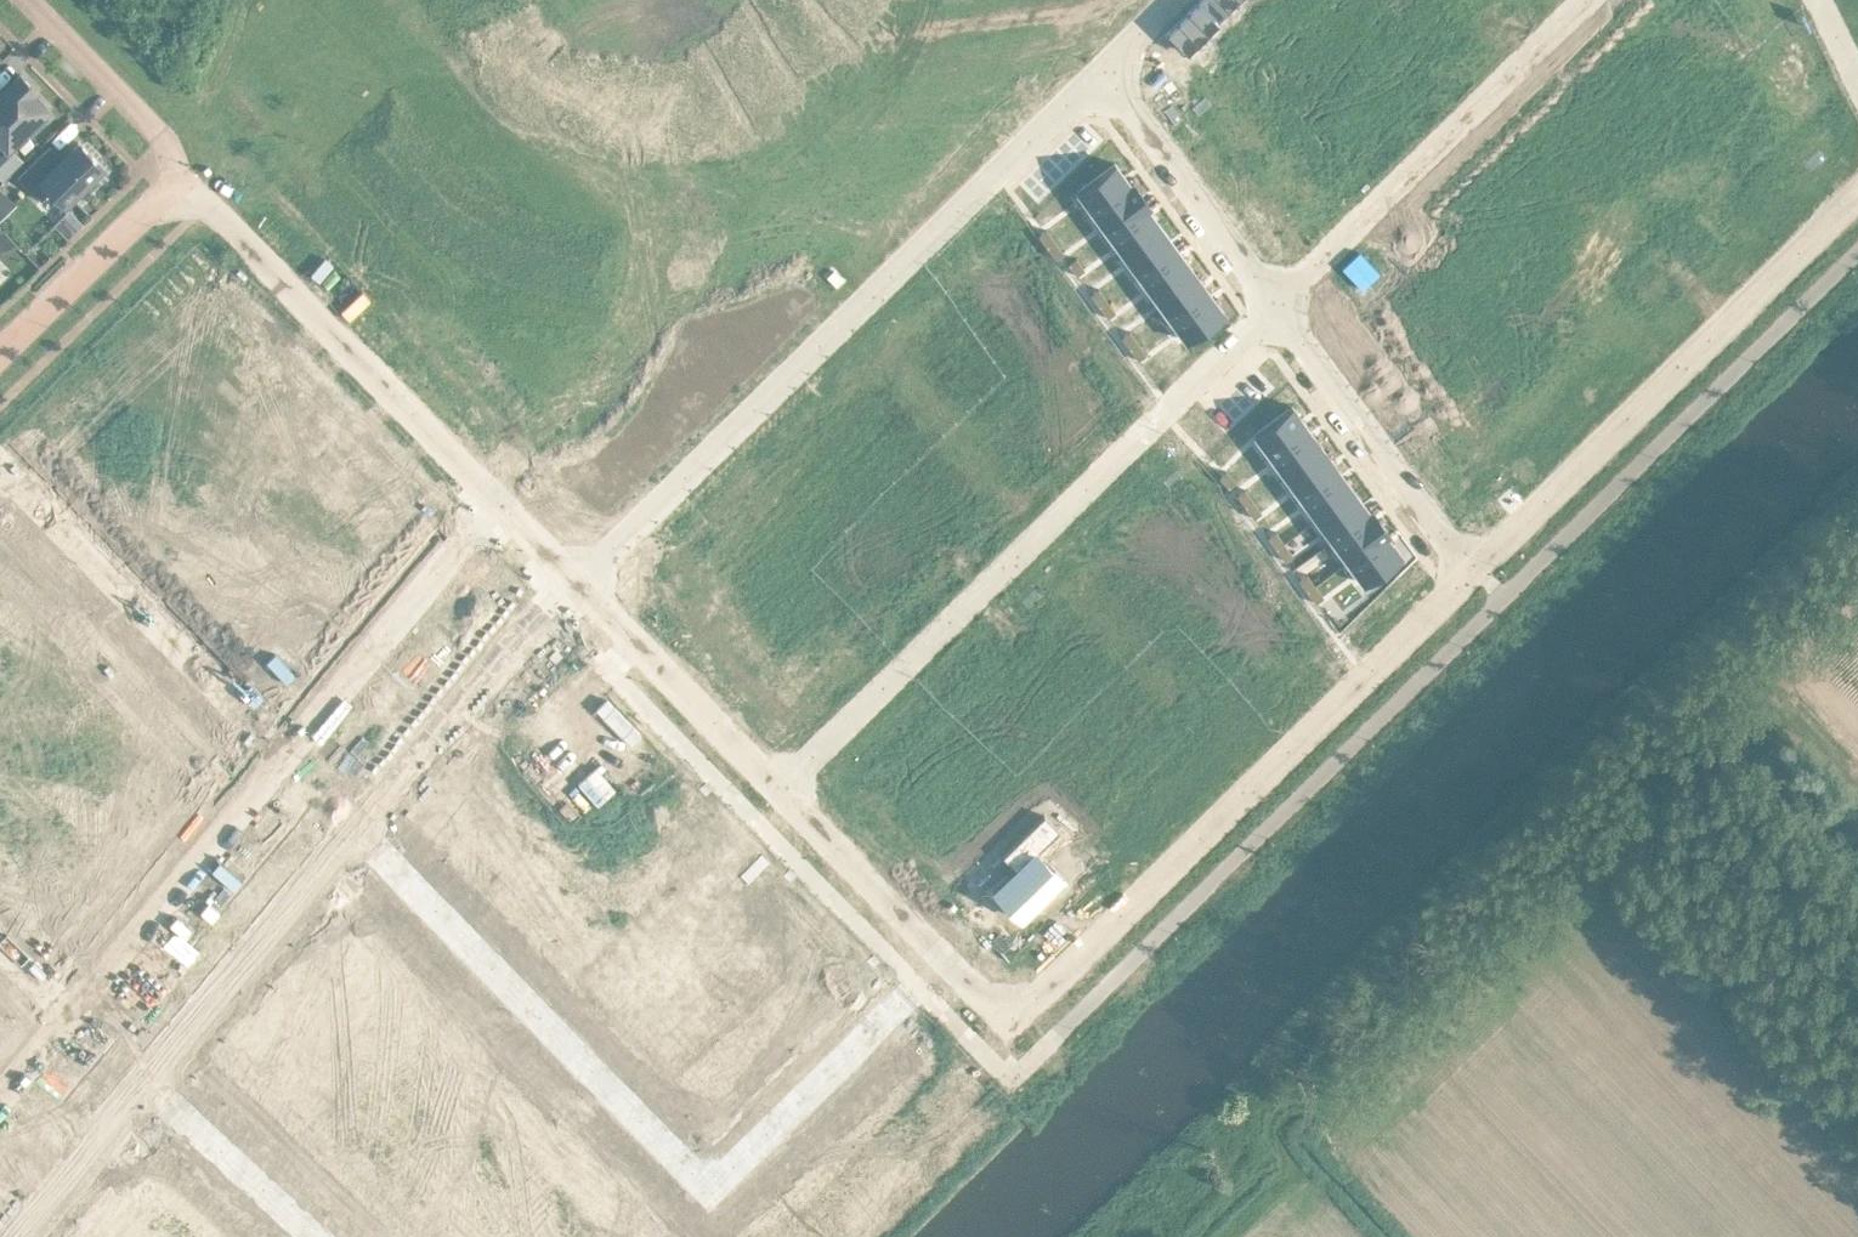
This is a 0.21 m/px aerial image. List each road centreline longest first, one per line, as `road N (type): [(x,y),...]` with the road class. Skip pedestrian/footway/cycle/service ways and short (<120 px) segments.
road 1 (residential): [(938,959),(705,1179),(353,828),(143,1074),(315,1236)]
road 2 (residential): [(566,575),(1108,64)]
road 3 (residential): [(493,500),(281,742),(11,478),(0,488)]
road 4 (residential): [(1274,298),(775,789)]
road 5 (residential): [(1465,557),(1000,1019)]
road 6 (residential): [(1857,185),(1465,557)]
road 7 (residential): [(177,175),(493,500)]
road 8 (residential): [(1583,0),(1274,298)]
road 9 (residential): [(1274,298),(1465,557)]
road 10 (residential): [(566,575),(775,789)]
road 11 (residential): [(1108,64),(1274,298)]
road 12 (residential): [(0,346),(177,175)]
road 13 (residential): [(775,789),(938,959)]
road 14 (residential): [(32,0),(162,135),(177,175)]
road 15 (residential): [(0,953),(59,1008),(0,1080)]

